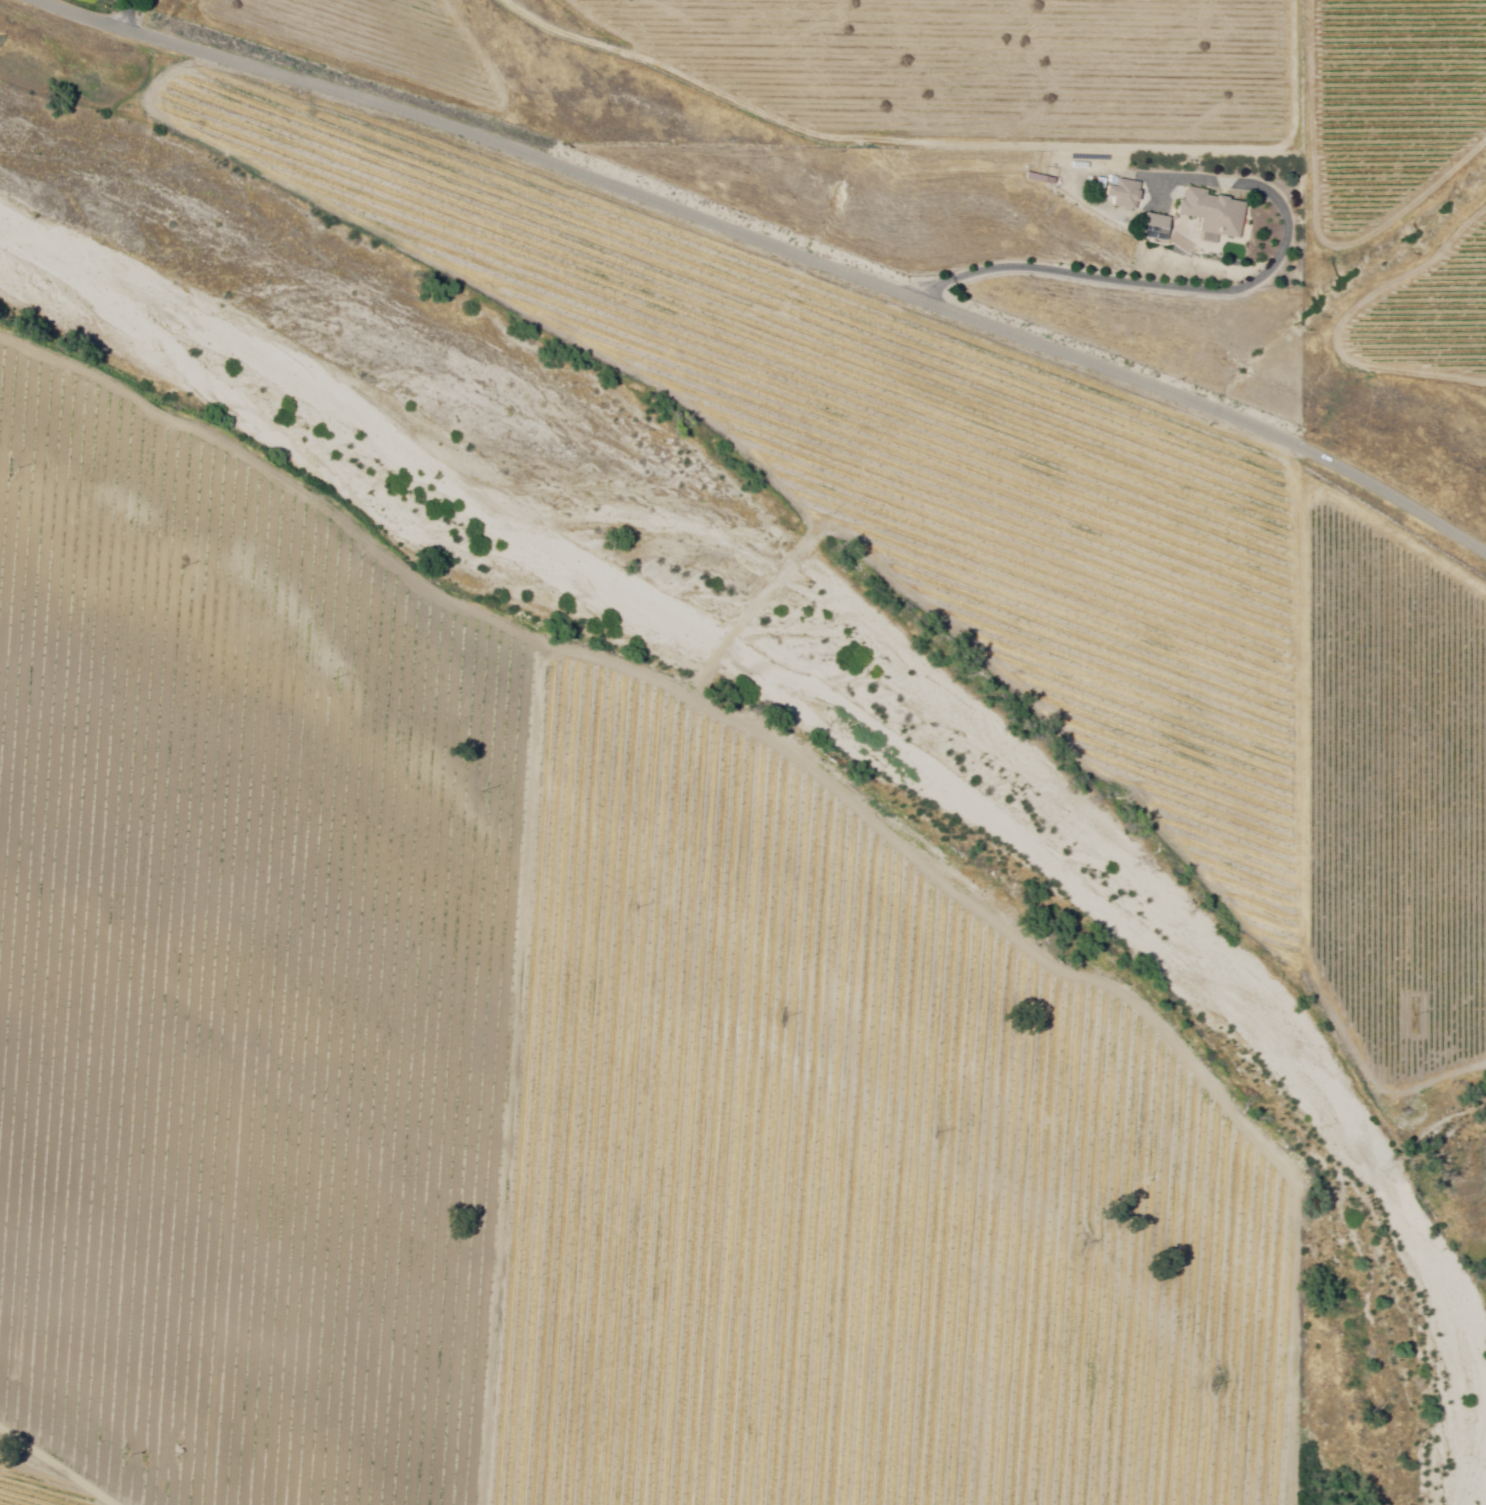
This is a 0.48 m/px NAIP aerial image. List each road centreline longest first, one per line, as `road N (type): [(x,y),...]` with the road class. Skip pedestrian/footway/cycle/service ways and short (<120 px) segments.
road 1 (residential): [(1485,551),(1286,442),(1133,380),(415,116),(47,0)]

